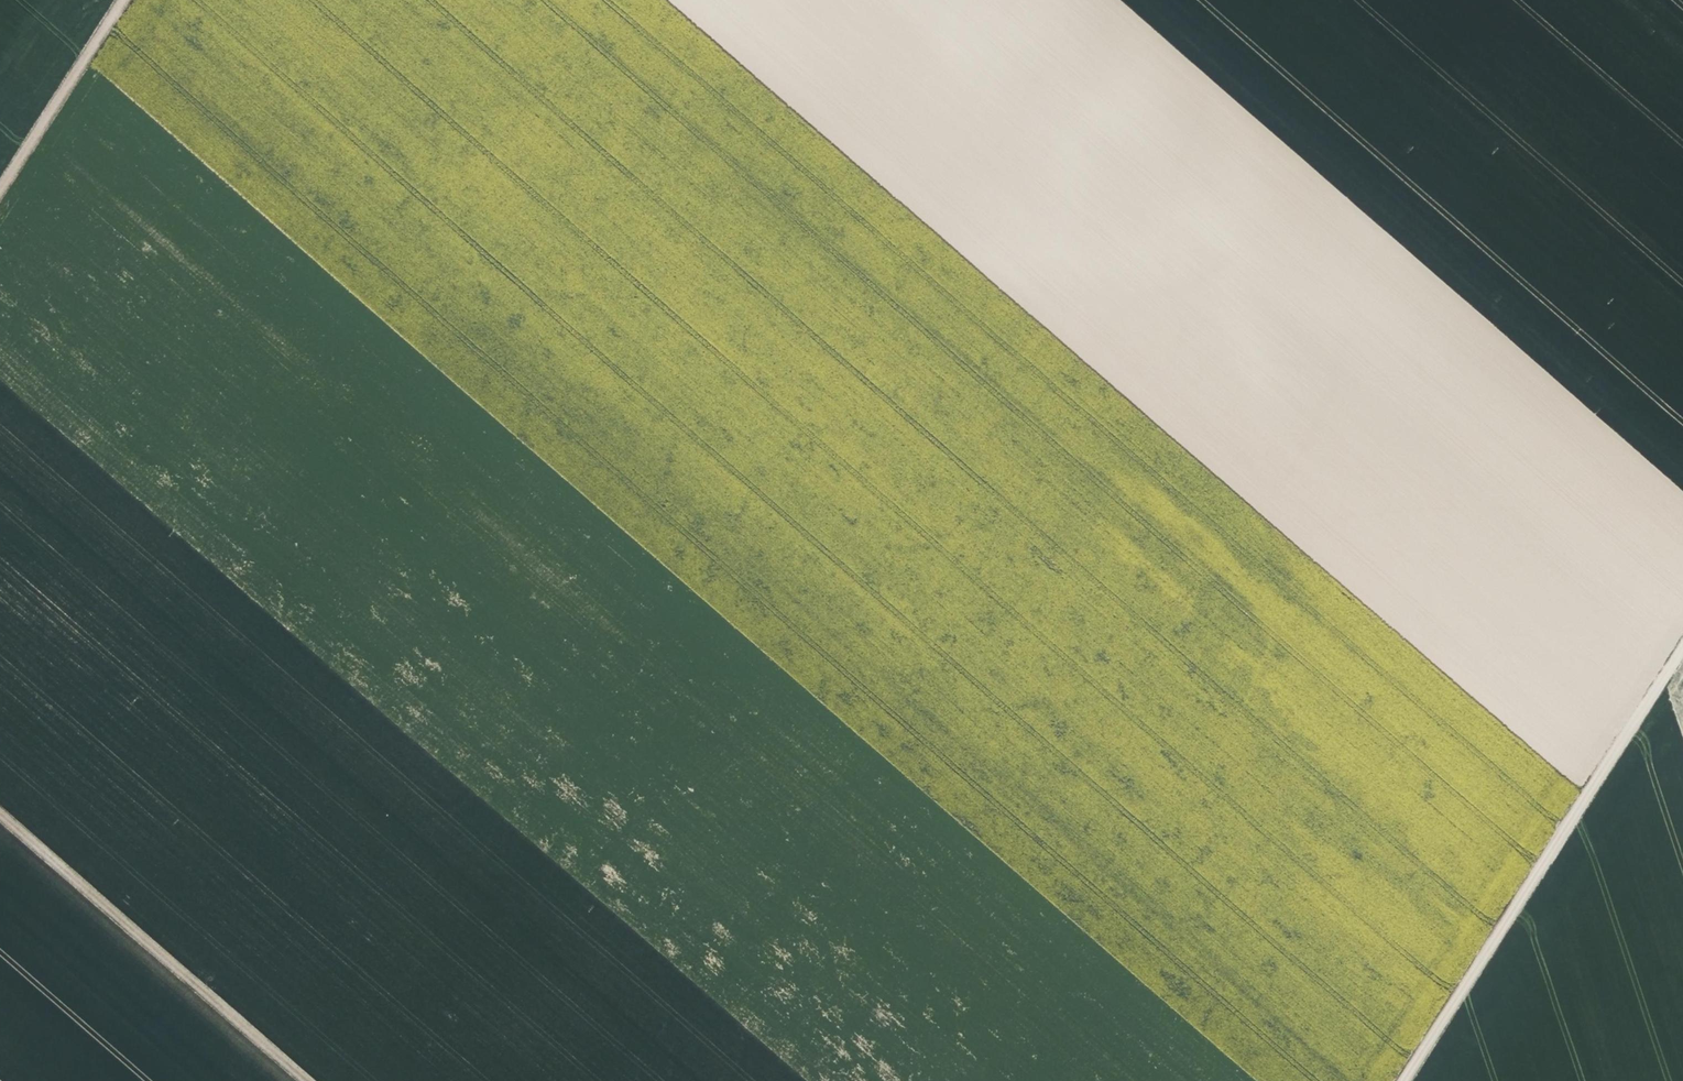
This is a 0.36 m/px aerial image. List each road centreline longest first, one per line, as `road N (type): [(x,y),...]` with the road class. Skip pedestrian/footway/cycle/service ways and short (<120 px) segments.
road 1 (track): [(1406,1080),(1682,650)]
road 2 (track): [(0,810),(312,1080)]
road 3 (track): [(118,0),(0,184)]

